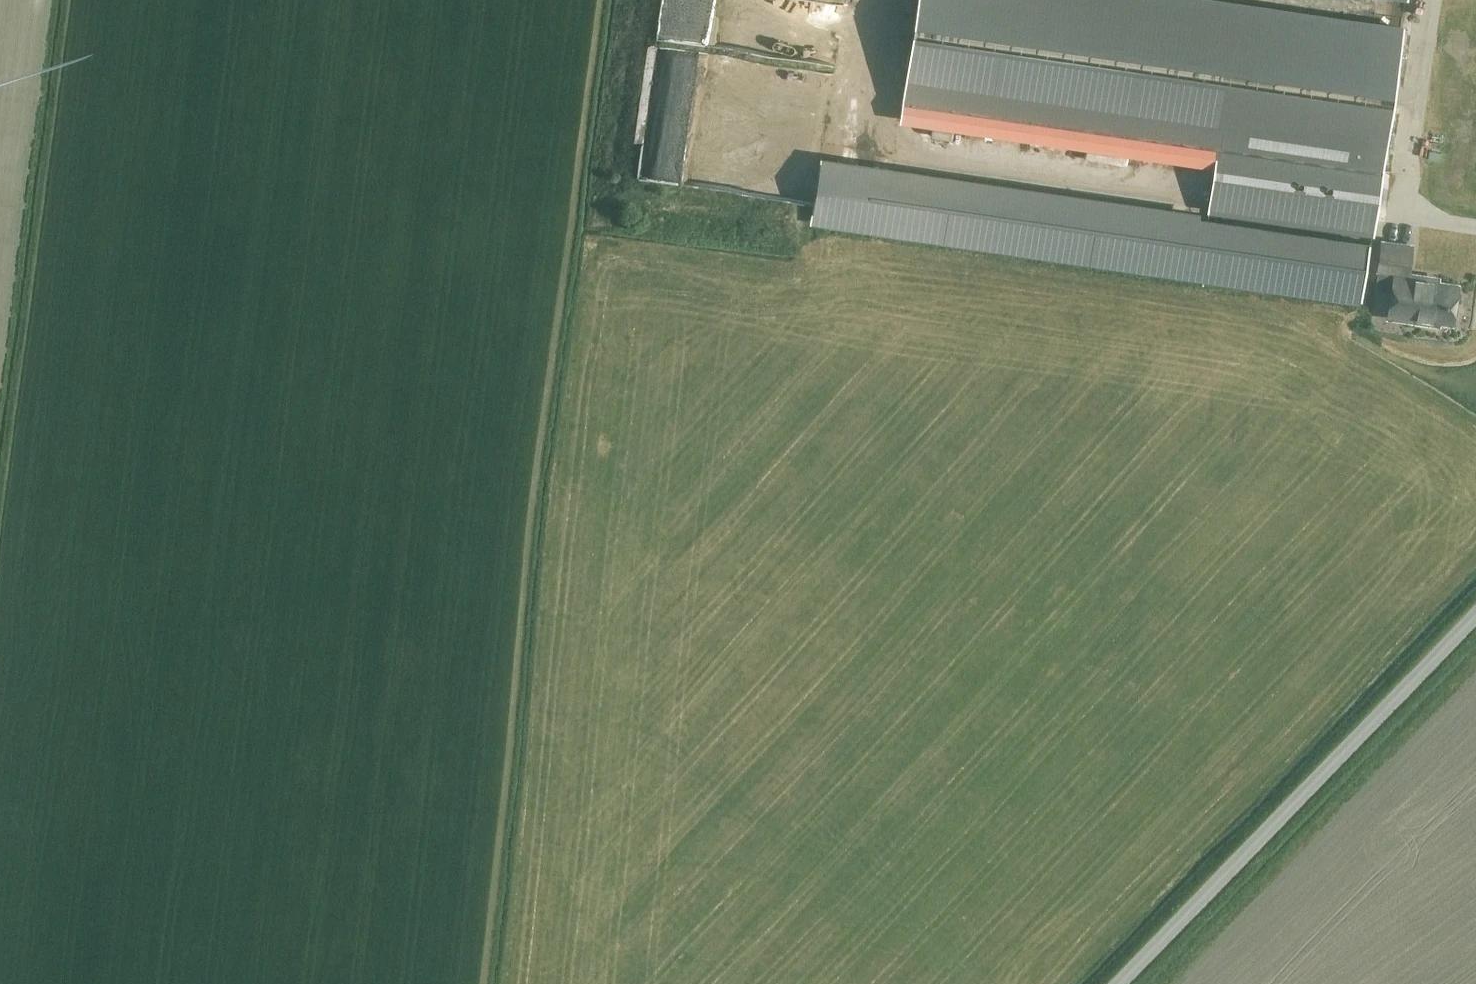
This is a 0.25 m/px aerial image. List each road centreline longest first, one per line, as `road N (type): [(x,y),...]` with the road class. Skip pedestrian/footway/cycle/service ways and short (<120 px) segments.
road 1 (unclassified): [(1120,983),(1475,615)]

